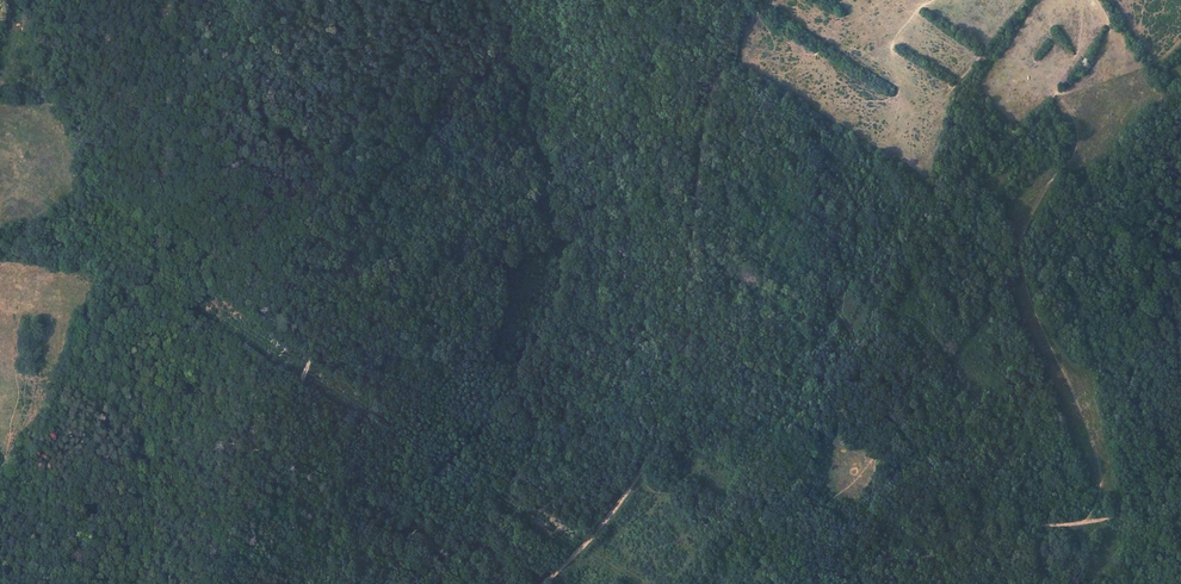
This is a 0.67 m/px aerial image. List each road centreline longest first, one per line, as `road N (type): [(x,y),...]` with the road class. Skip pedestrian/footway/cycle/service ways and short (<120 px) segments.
road 1 (track): [(744,0),(707,116),(684,389),(618,505),(546,583)]
road 2 (track): [(277,1),(249,40),(246,98),(262,122),(347,171),(351,203),(349,248),(268,462)]
road 3 (track): [(1180,92),(1116,168),(1100,241),(1119,310),(1164,390),(1176,557)]
road 4 (track): [(1096,521),(889,557),(823,583)]
road 5 (track): [(225,583),(268,462)]

